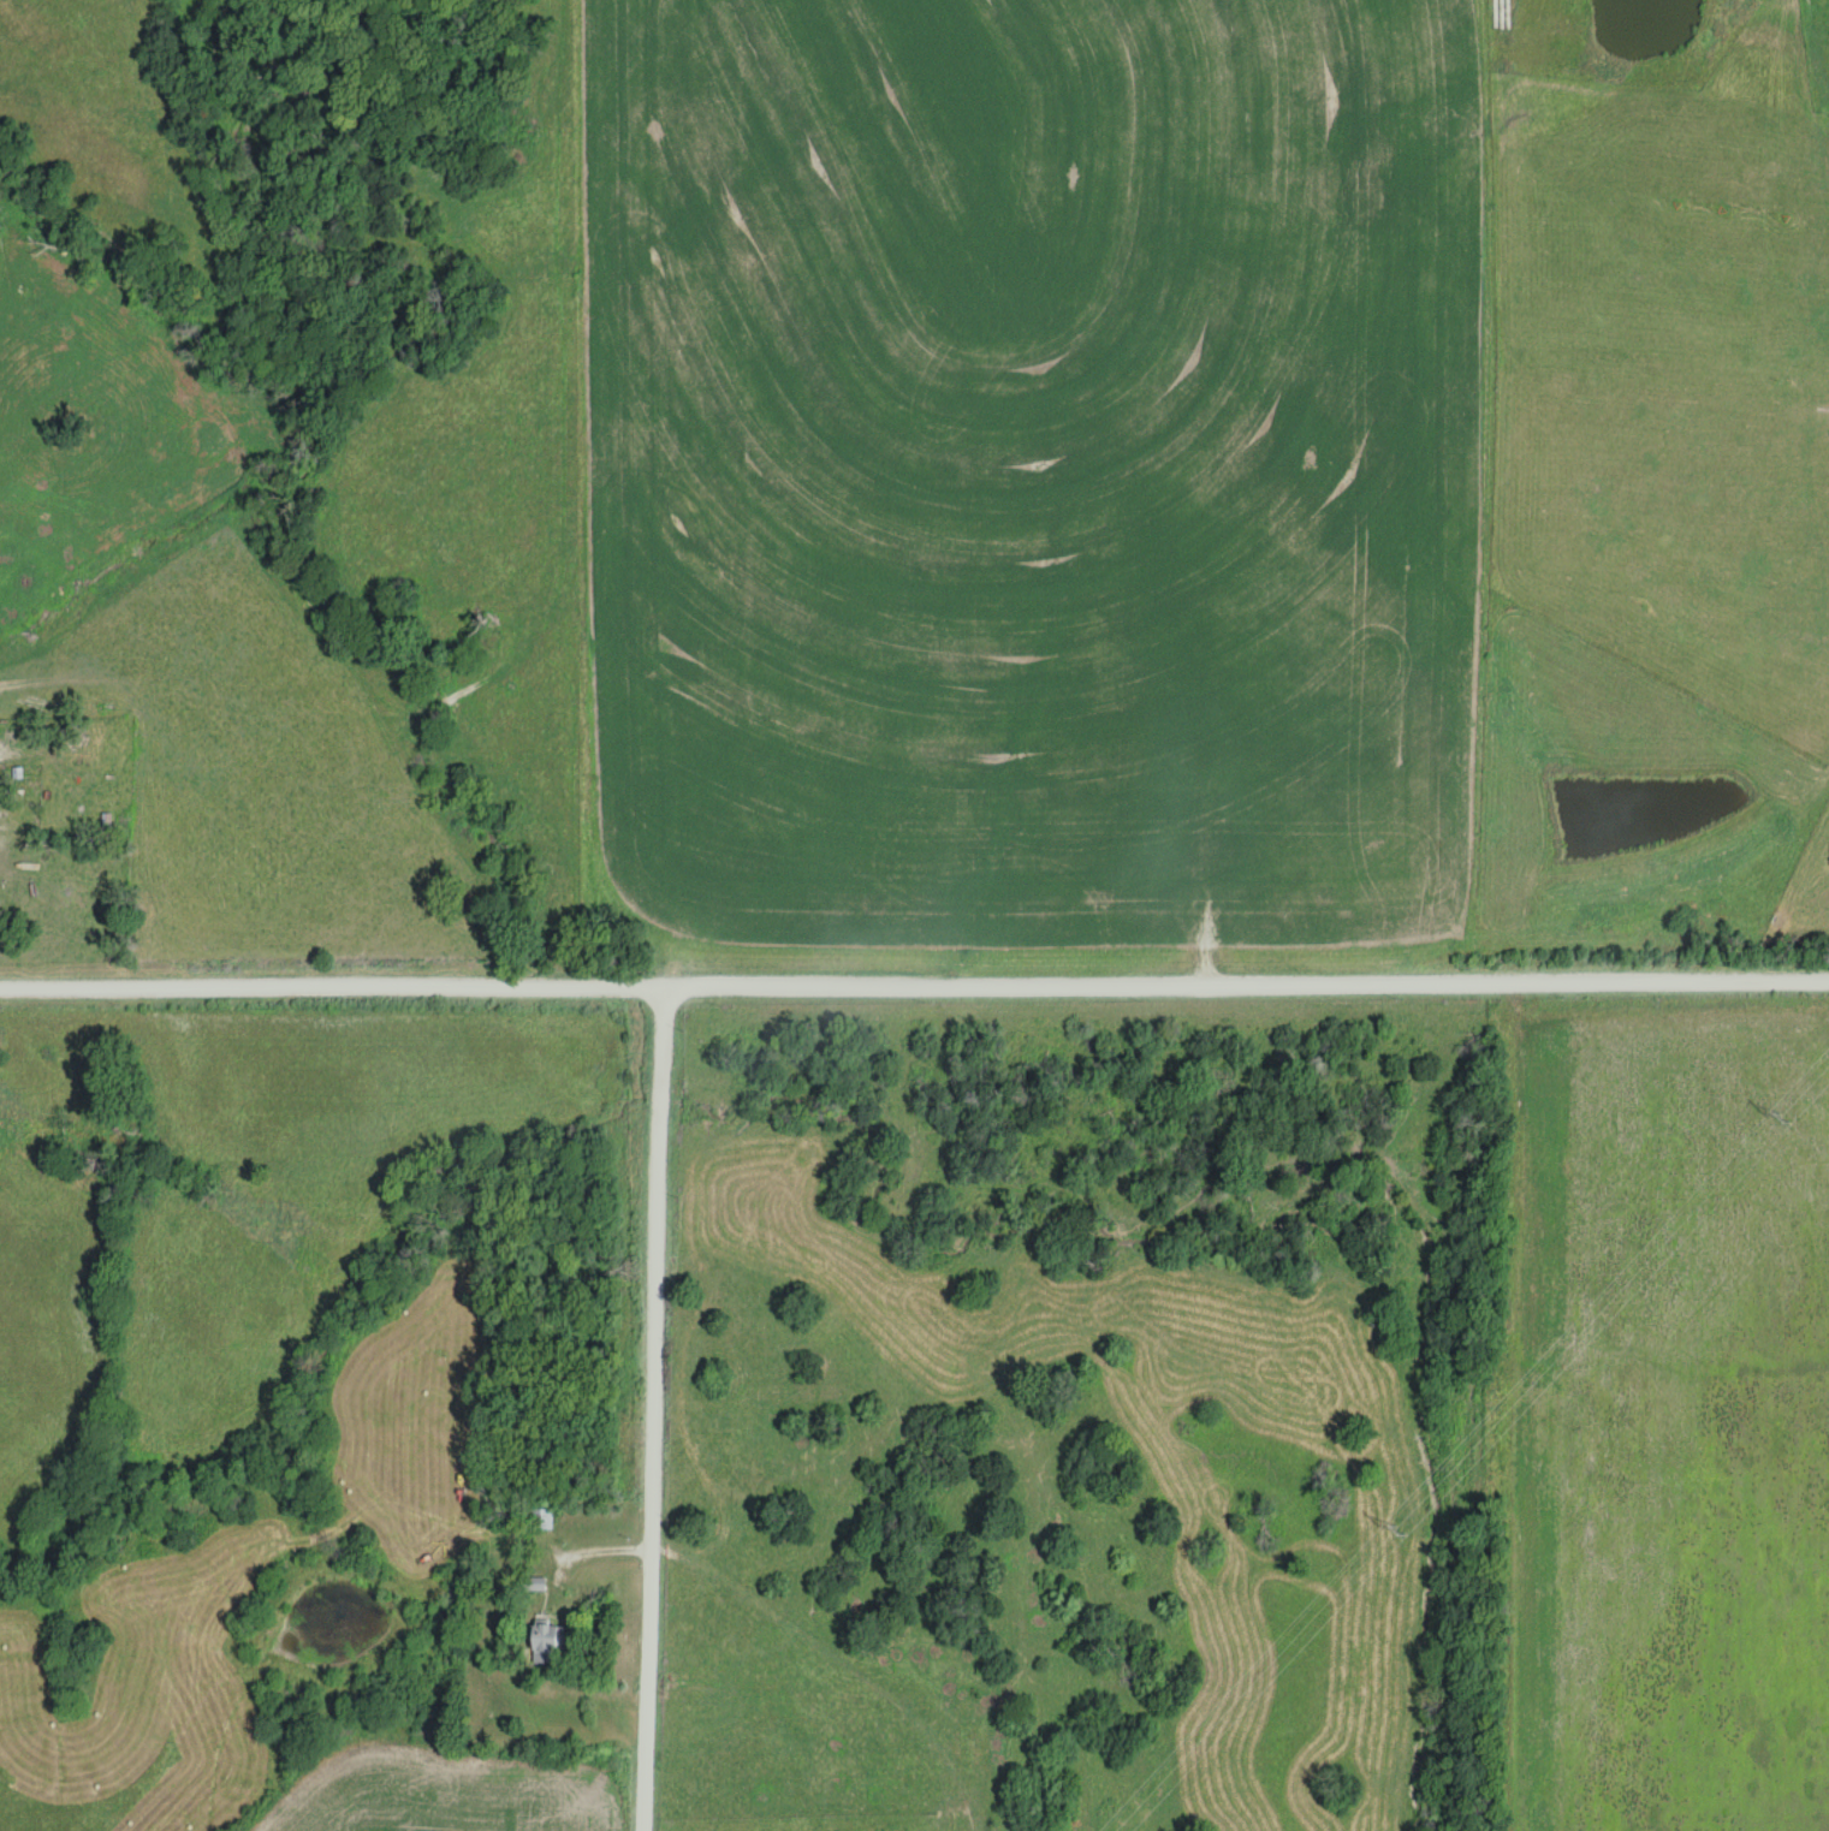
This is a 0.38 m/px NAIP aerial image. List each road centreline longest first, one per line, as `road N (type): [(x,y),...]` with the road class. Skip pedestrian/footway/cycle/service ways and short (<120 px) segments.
road 1 (residential): [(0,985),(1828,973)]
road 2 (residential): [(646,1830),(659,1200),(678,982)]

